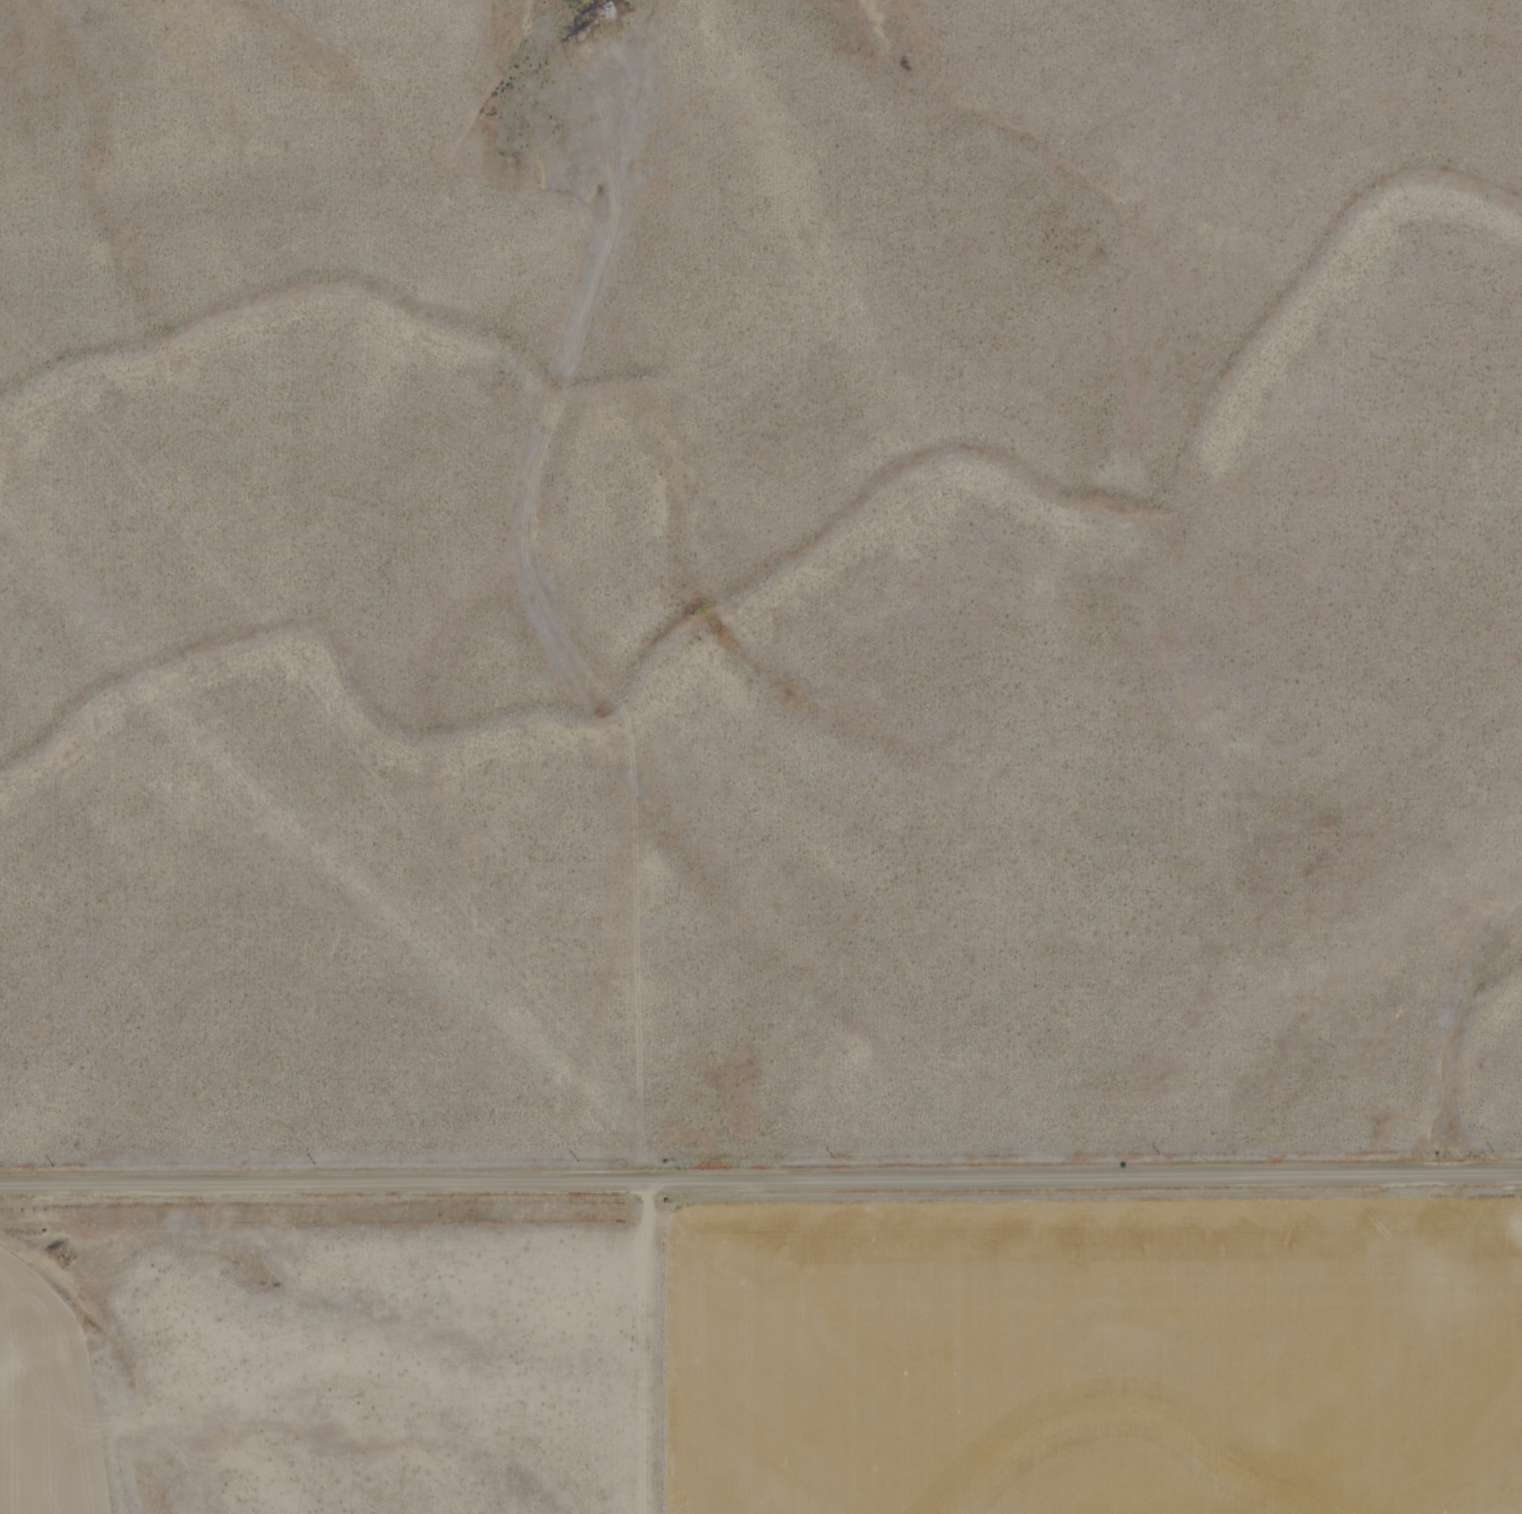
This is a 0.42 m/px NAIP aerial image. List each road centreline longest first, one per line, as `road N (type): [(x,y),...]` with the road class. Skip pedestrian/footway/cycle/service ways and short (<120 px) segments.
road 1 (residential): [(0,1184),(1521,1172)]

